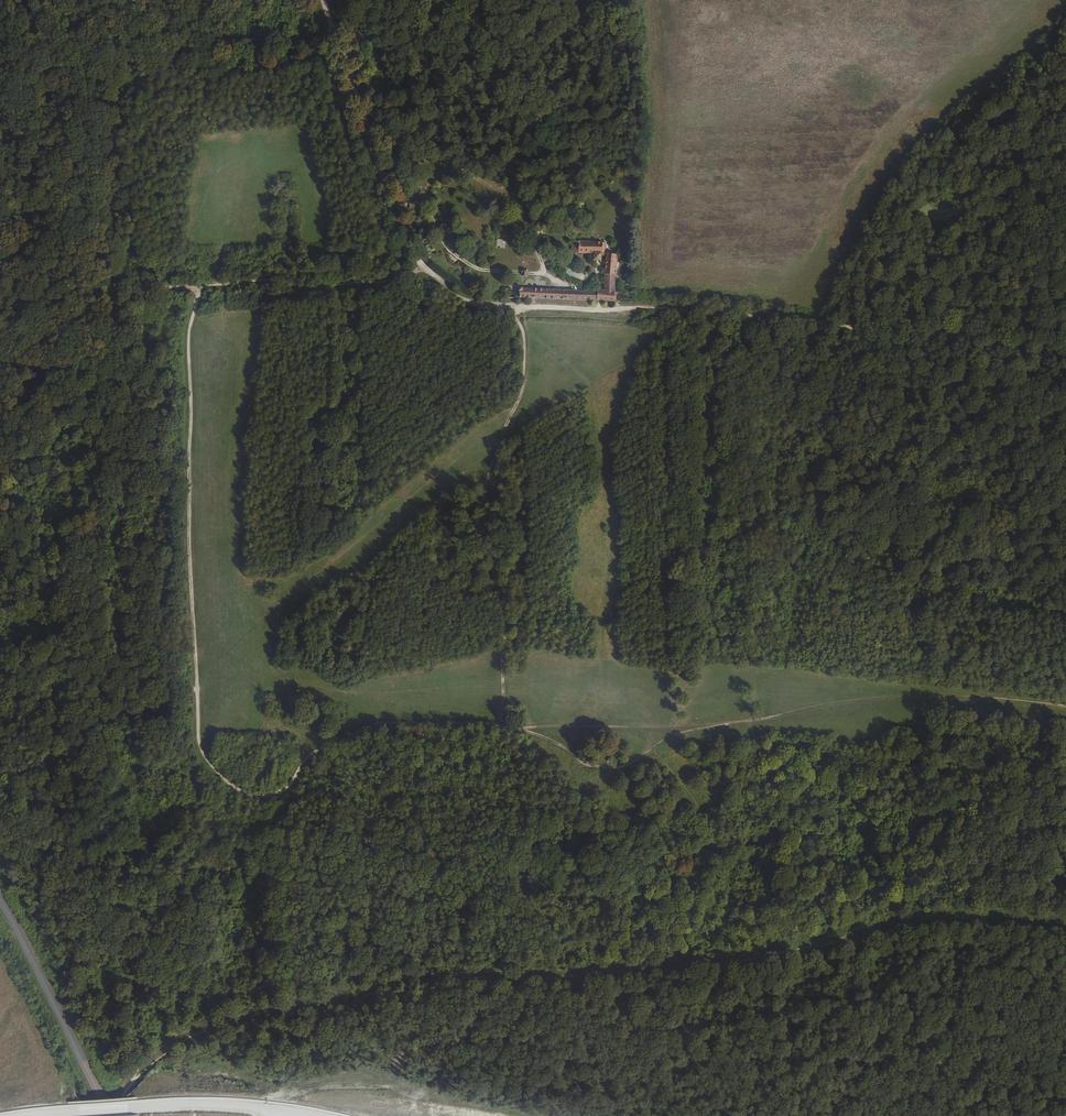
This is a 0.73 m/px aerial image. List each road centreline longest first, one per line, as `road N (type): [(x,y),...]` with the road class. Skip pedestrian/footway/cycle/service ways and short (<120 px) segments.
road 1 (track): [(796,578),(783,676),(763,718),(679,735),(613,769),(587,766),(555,744),(503,727),(379,725),(311,755),(284,792),(246,796),(208,761),(198,740),(189,346),(200,288)]
road 2 (track): [(331,26),(429,272),(465,300),(749,314),(847,332),(953,337)]
road 3 (track): [(513,308),(524,340),(523,387),(480,517),(504,611),(503,727),(734,722)]
road 4 (track): [(796,578),(1065,645)]
road 5 (track): [(116,289),(125,82),(141,43)]
road 6 (tertiary): [(0,900),(109,1115)]
road 7 (track): [(200,288),(265,280),(317,289),(429,272)]
road 8 (track): [(331,26),(314,40),(141,43)]
road 9 (track): [(788,403),(775,504),(783,557),(796,578)]
road 10 (track): [(0,358),(97,360),(114,338),(116,289)]
road 11 (track): [(1065,212),(953,337)]
road 12 (track): [(141,43),(0,49)]

